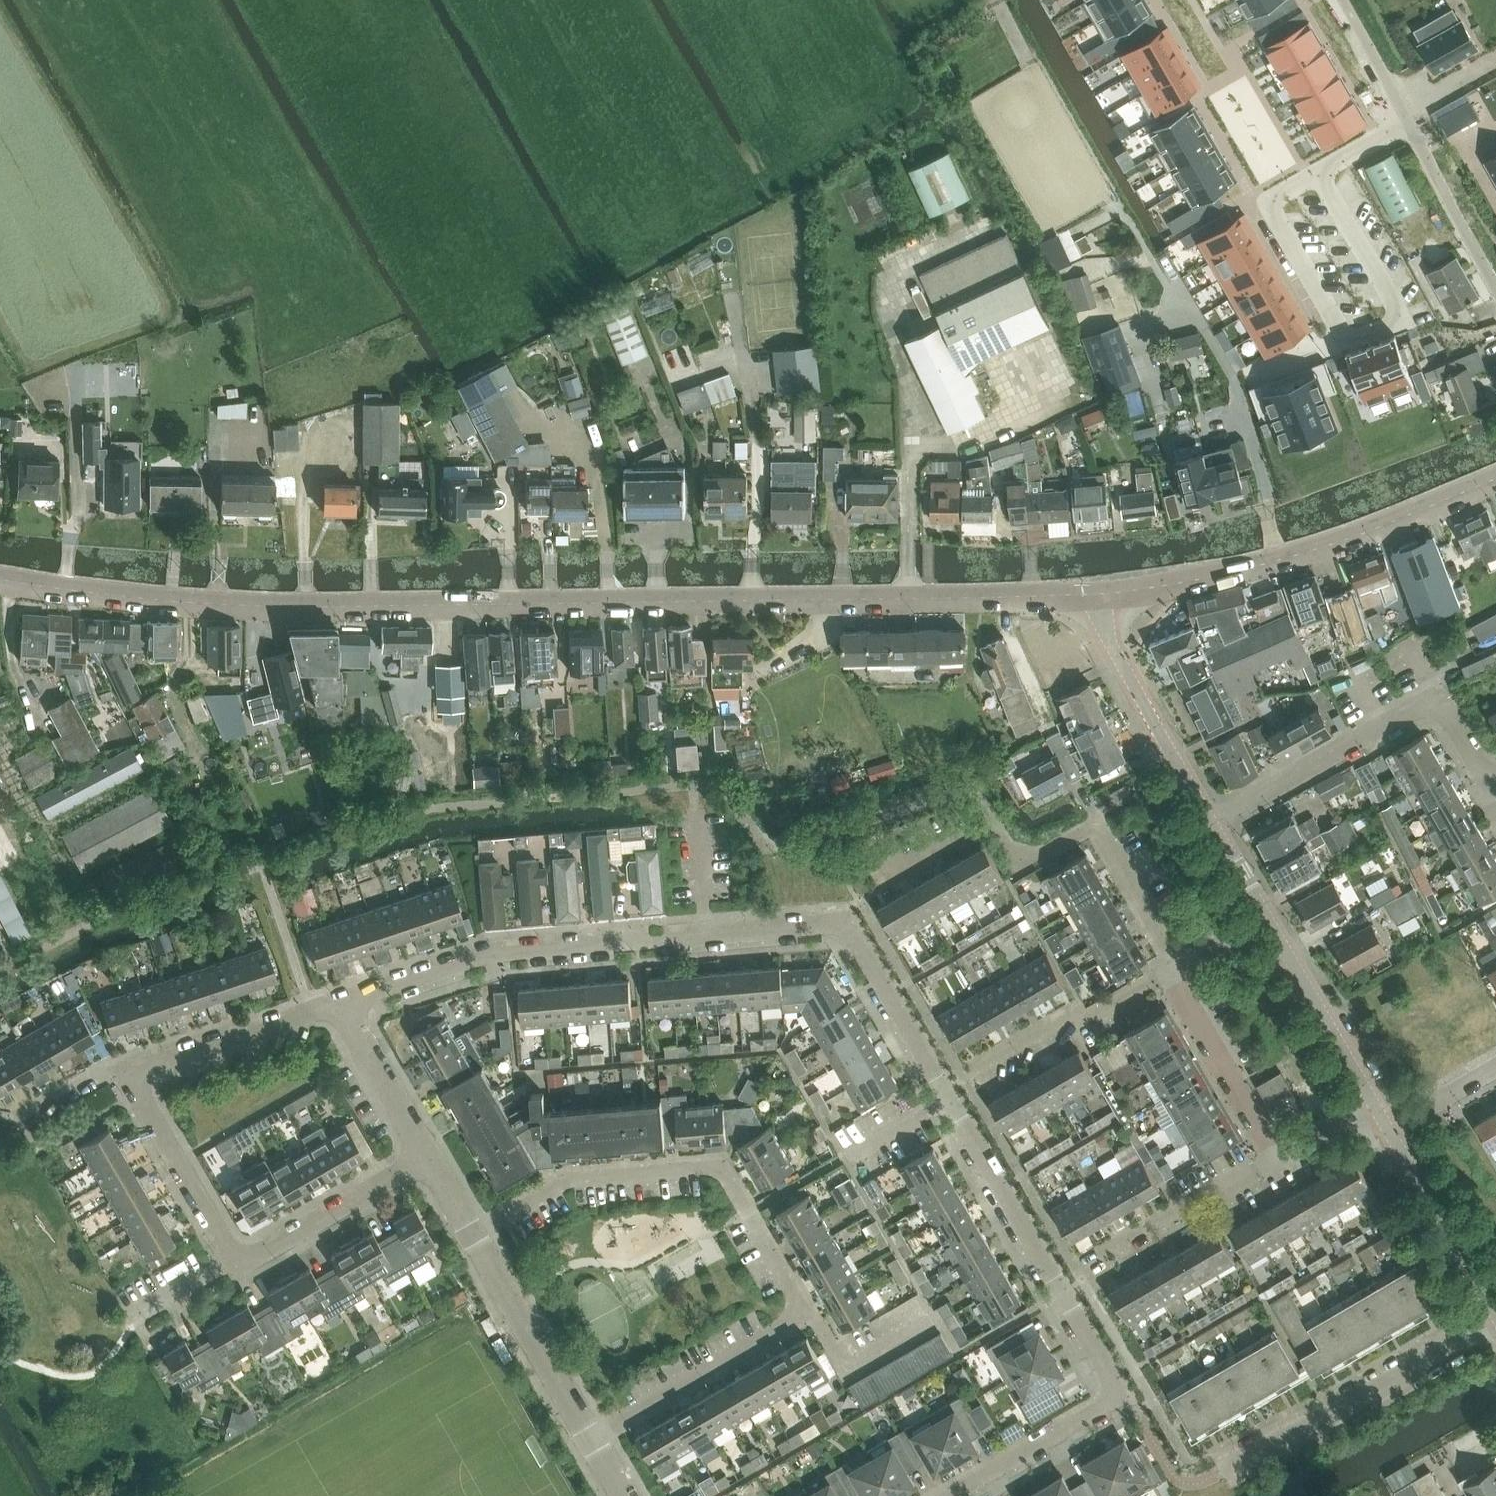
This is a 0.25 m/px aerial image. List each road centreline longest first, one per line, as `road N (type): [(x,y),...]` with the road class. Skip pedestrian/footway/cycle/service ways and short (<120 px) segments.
road 1 (residential): [(950,1495),(1109,1405),(1115,1379),(855,931),(827,923),(657,943),(637,935),(506,951),(337,1004)]
road 2 (residential): [(1099,593),(306,606),(0,579)]
road 3 (residential): [(591,1436),(778,1328),(794,1315),(796,1293),(719,1167),(567,1181),(473,1237)]
road 4 (residential): [(1099,593),(1279,558),(1372,531),(1495,478)]
road 5 (residential): [(1211,822),(1439,695),(1489,785)]
road 6 (residential): [(1221,1471),(1495,1322)]
road 7 (residential): [(1318,172),(1267,201),(1343,340),(1404,321)]
road 8 (residential): [(1095,823),(1018,861),(992,821),(883,879)]
road 9 (residential): [(1099,593),(1112,639),(1211,822)]
road 10 (residential): [(591,1436),(473,1237)]
road 11 (residential): [(125,1072),(337,1004)]
road 12 (residential): [(979,1066),(1068,1012),(1091,1021),(1170,972)]
road 13 (residential): [(428,1159),(255,1259),(236,1259)]
road 14 (residential): [(236,1259),(125,1072)]
road 15 (residential): [(1276,1158),(1170,972)]
road 16 (residential): [(1267,916),(1373,1102)]
road 17 (residential): [(1388,1129),(1495,1314)]
road 18 (residential): [(1090,1259),(1276,1158)]
road 19 (residential): [(1495,287),(1407,116)]
road 20 (residential): [(428,1159),(337,1004)]
road 21 (residential): [(1404,321),(1318,172)]
road 22 (residential): [(1170,972),(1161,937),(1095,823)]
road 23 (residential): [(1407,116),(1343,0)]
road 24 (residential): [(1495,1066),(1388,1129)]

